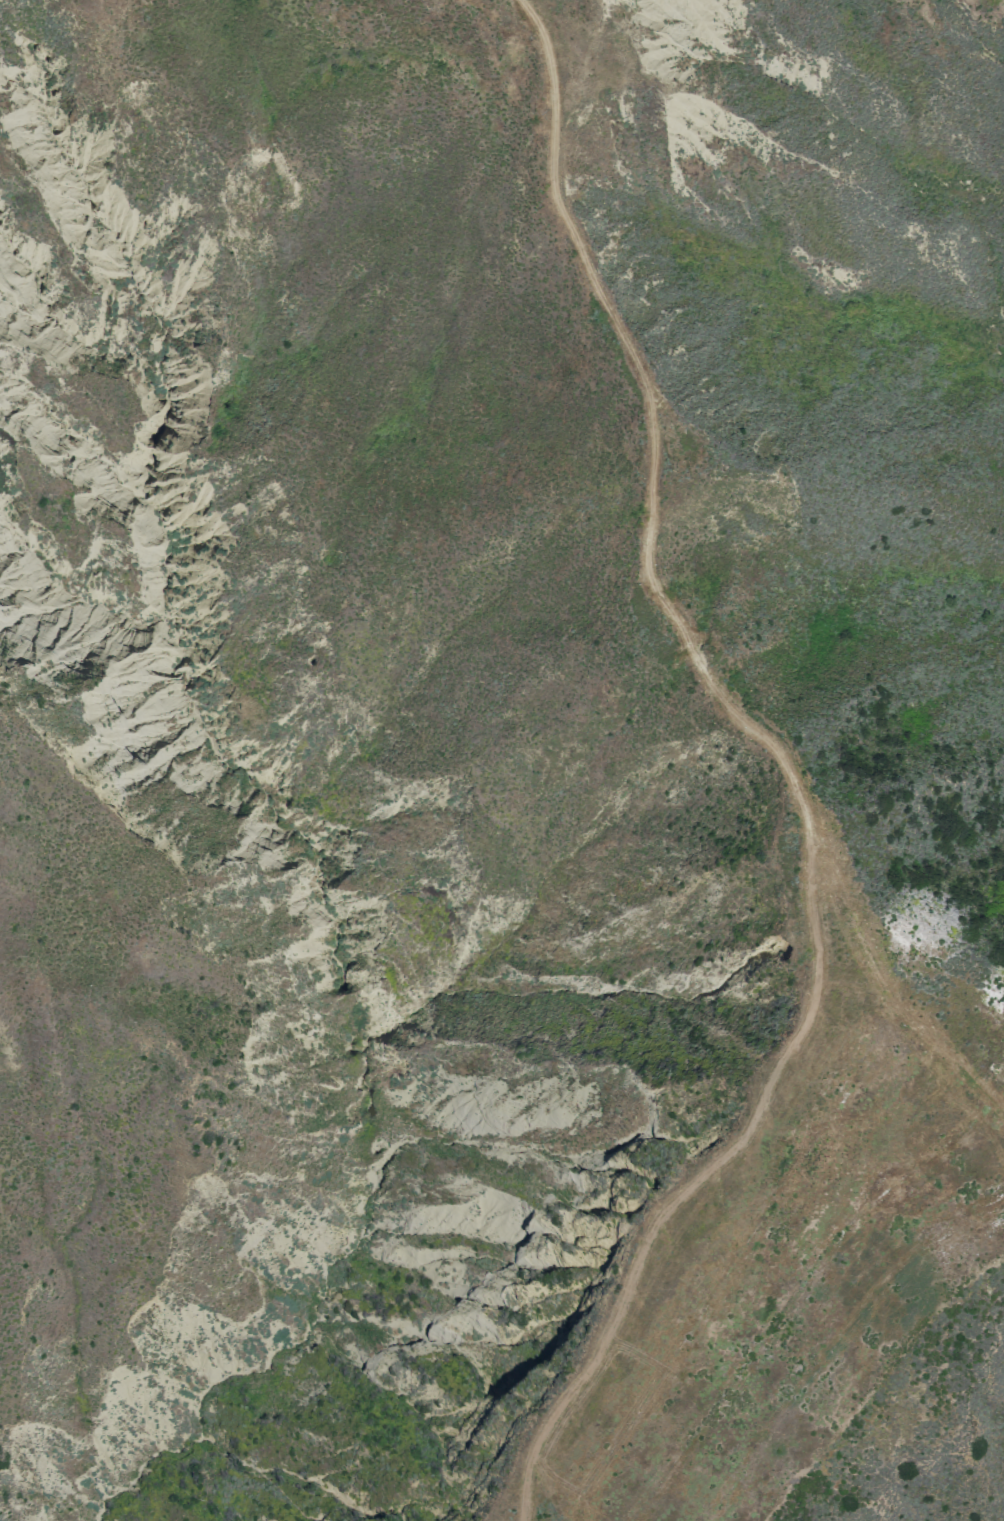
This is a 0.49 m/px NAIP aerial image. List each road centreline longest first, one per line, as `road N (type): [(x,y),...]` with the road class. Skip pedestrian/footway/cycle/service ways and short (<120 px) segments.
road 1 (track): [(523,1520),(534,1450),(591,1366),(660,1214),(740,1145),(804,1023),(813,955),(797,793),(780,755),(723,707),(653,589),(645,560),(655,451),(650,407),(556,190),(552,71),(542,32),(521,0)]

